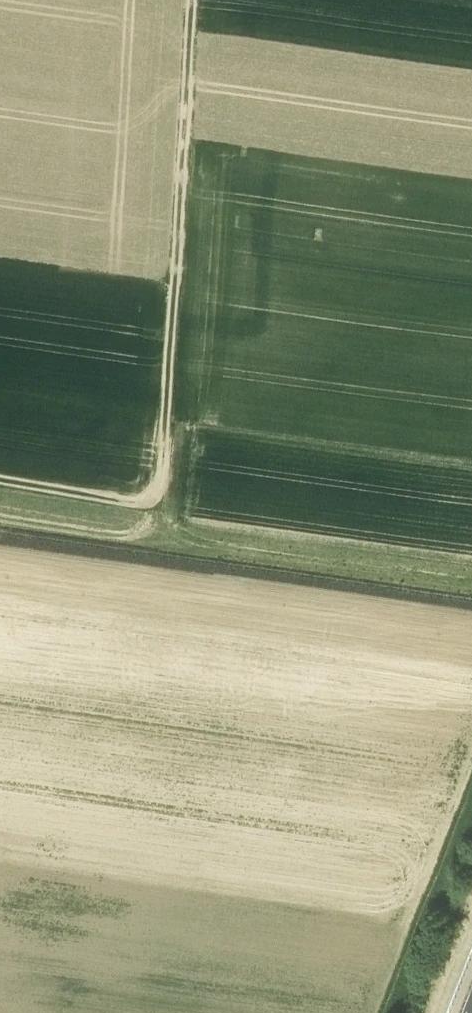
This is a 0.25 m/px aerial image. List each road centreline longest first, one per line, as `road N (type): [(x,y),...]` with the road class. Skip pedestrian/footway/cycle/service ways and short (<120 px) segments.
road 1 (track): [(191,0),(163,474),(149,496),(129,497),(0,479)]

